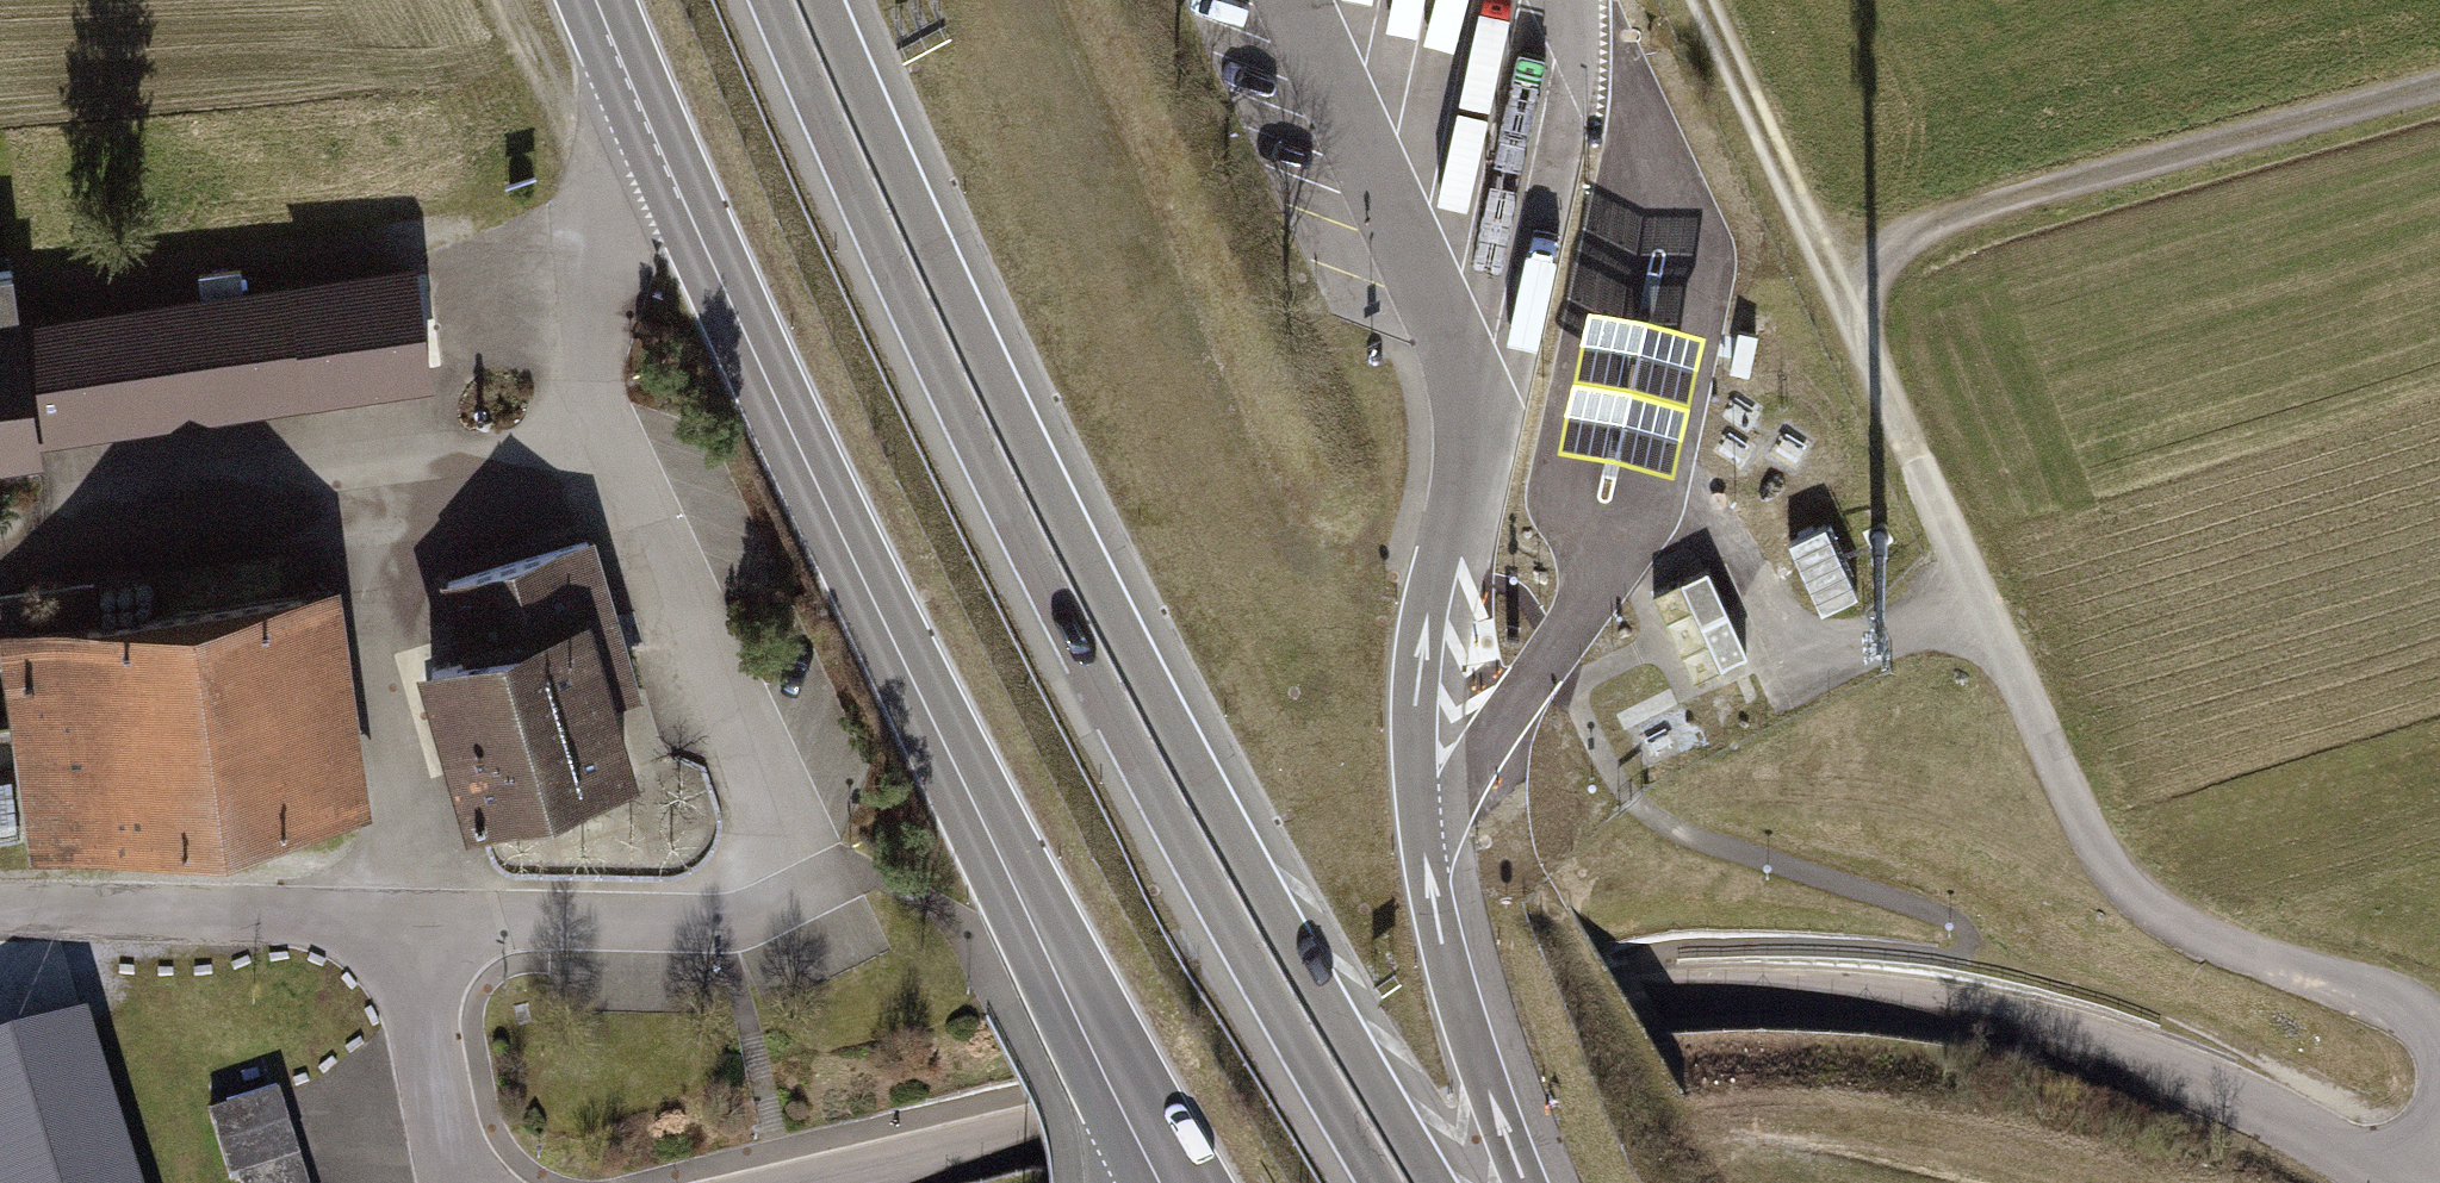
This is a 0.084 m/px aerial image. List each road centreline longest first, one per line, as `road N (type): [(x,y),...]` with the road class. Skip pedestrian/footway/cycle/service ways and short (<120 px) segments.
road 1 (residential): [(453,1182),(418,1005),(418,920),(728,923),(797,897),(590,424),(582,339),(605,268),(675,190)]
road 2 (trunk): [(1437,1182),(1303,960),(1100,584),(823,0)]
road 3 (trunk): [(772,0),(1057,603),(1381,1182)]
road 4 (primary): [(1171,1182),(1056,971),(675,190)]
road 5 (trunk): [(1525,1182),(1452,991),(1418,819),(1413,744),(1427,597),(1480,428)]
road 6 (track): [(2372,1182),(2279,1129),(2084,1051),(1957,1022),(1854,1011),(1630,1006)]
road 7 (track): [(2439,1045),(2411,1017),(2231,957),(2124,897),(2091,856),(1975,605)]
road 8 (track): [(1975,605),(1698,0)]
road 9 (track): [(1818,257),(2439,86)]
road 10 (unclassified): [(1630,1006),(1039,1142)]
road 11 (track): [(506,0),(575,125),(675,190)]
road 12 (primary): [(675,190),(593,0)]

